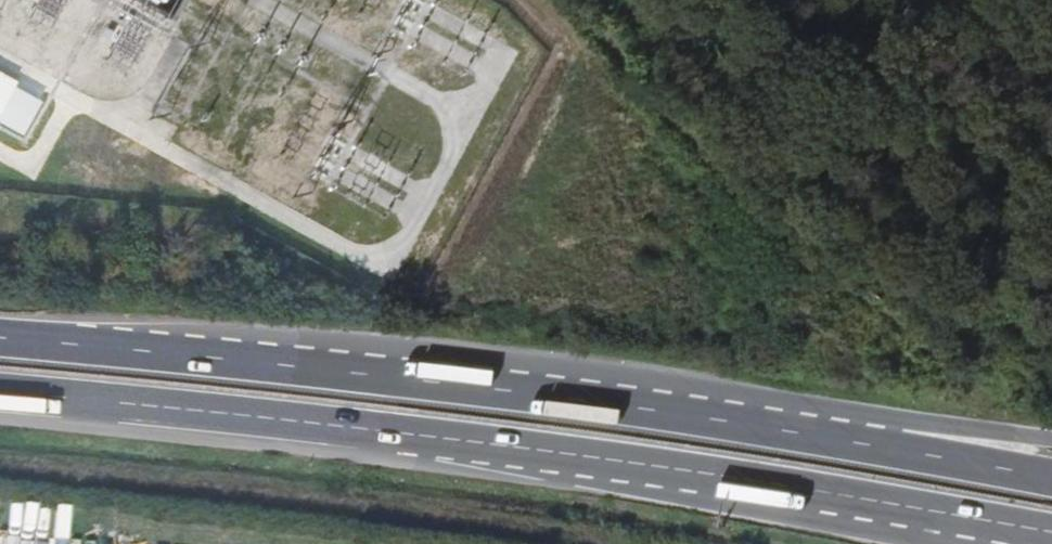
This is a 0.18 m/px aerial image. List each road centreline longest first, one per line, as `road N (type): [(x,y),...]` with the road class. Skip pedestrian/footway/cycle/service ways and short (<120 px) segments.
road 1 (trunk): [(0,393),(432,436),(1044,532)]
road 2 (trunk): [(896,453),(656,411),(0,338)]
road 3 (trunk): [(1051,443),(960,430),(896,453)]
road 4 (trunk): [(1051,481),(896,453)]

